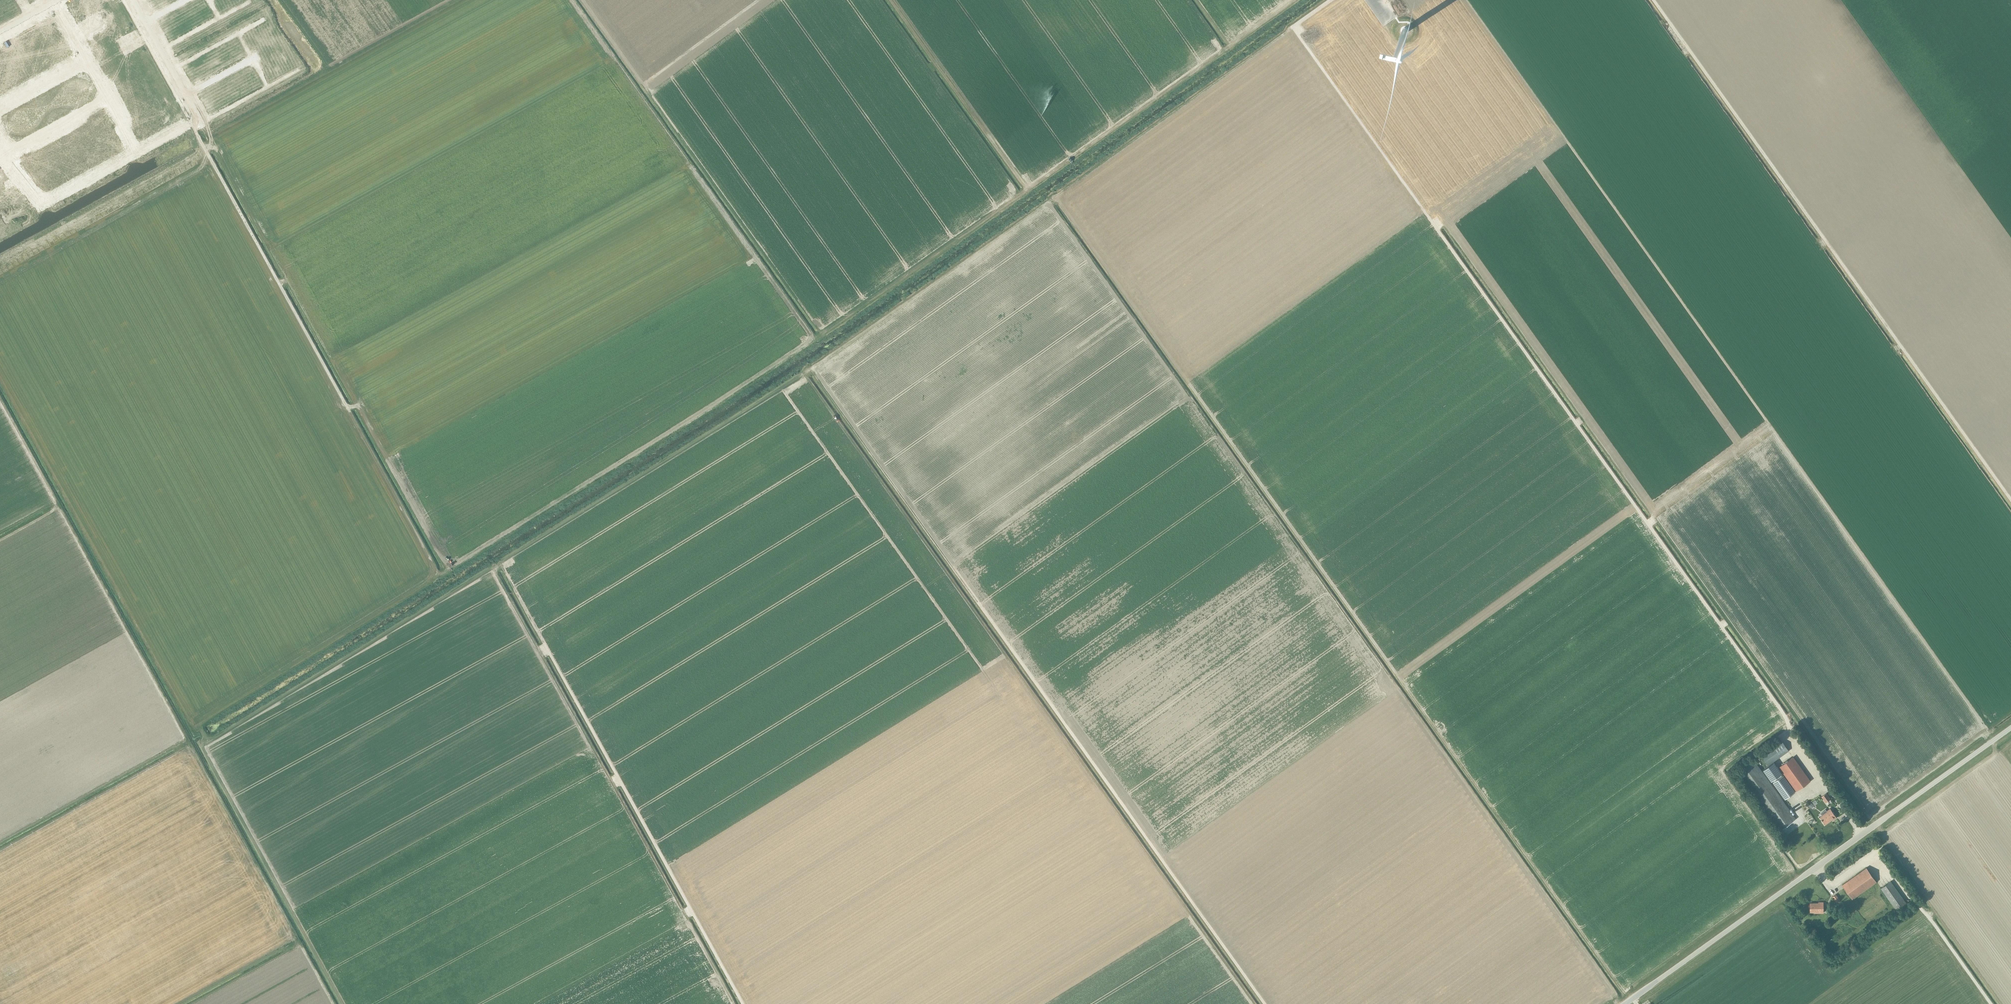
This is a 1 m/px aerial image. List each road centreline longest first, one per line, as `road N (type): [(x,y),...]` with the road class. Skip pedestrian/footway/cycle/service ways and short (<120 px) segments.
road 1 (unclassified): [(1624,1003),(2010,728)]
road 2 (residential): [(1,159),(43,206),(138,154)]

